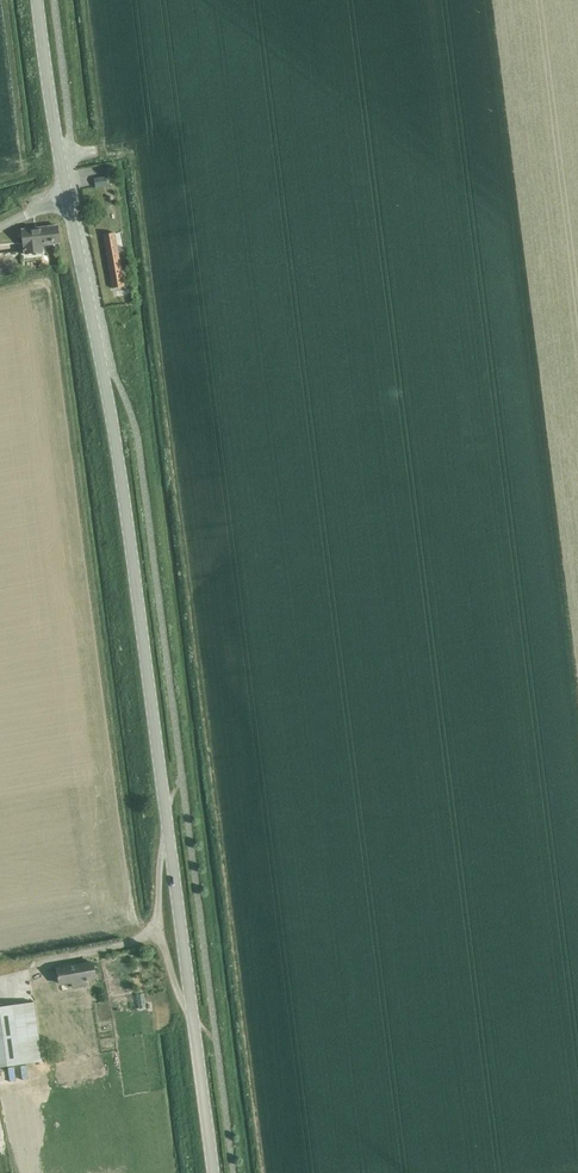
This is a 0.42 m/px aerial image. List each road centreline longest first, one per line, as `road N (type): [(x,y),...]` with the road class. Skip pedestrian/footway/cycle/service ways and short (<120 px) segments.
road 1 (secondary): [(210,1172),(107,383),(69,199)]
road 2 (secondary): [(69,199),(38,0)]

